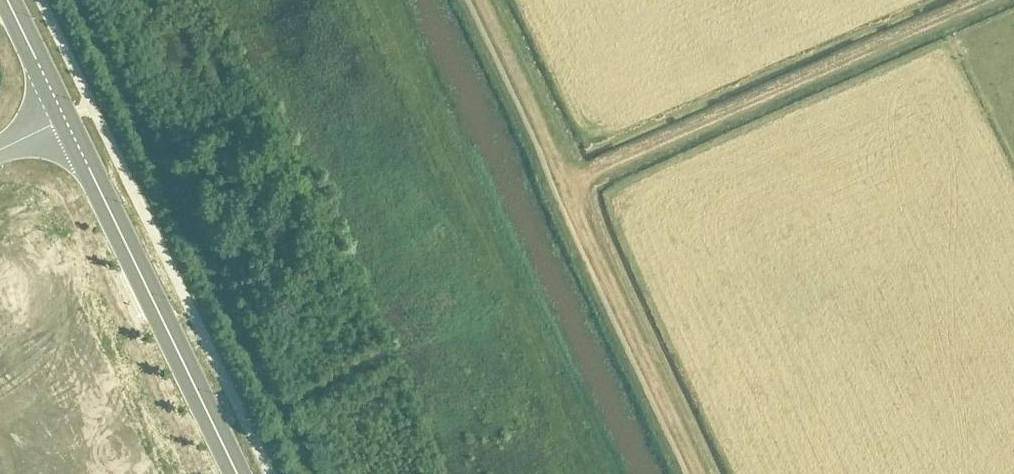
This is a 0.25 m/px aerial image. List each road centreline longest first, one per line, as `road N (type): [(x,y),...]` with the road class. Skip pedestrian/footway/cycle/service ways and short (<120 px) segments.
road 1 (track): [(480,0),(702,473)]
road 2 (track): [(986,0),(553,192)]
road 3 (unclassified): [(64,118),(237,473)]
road 4 (unclassified): [(64,118),(7,0)]

